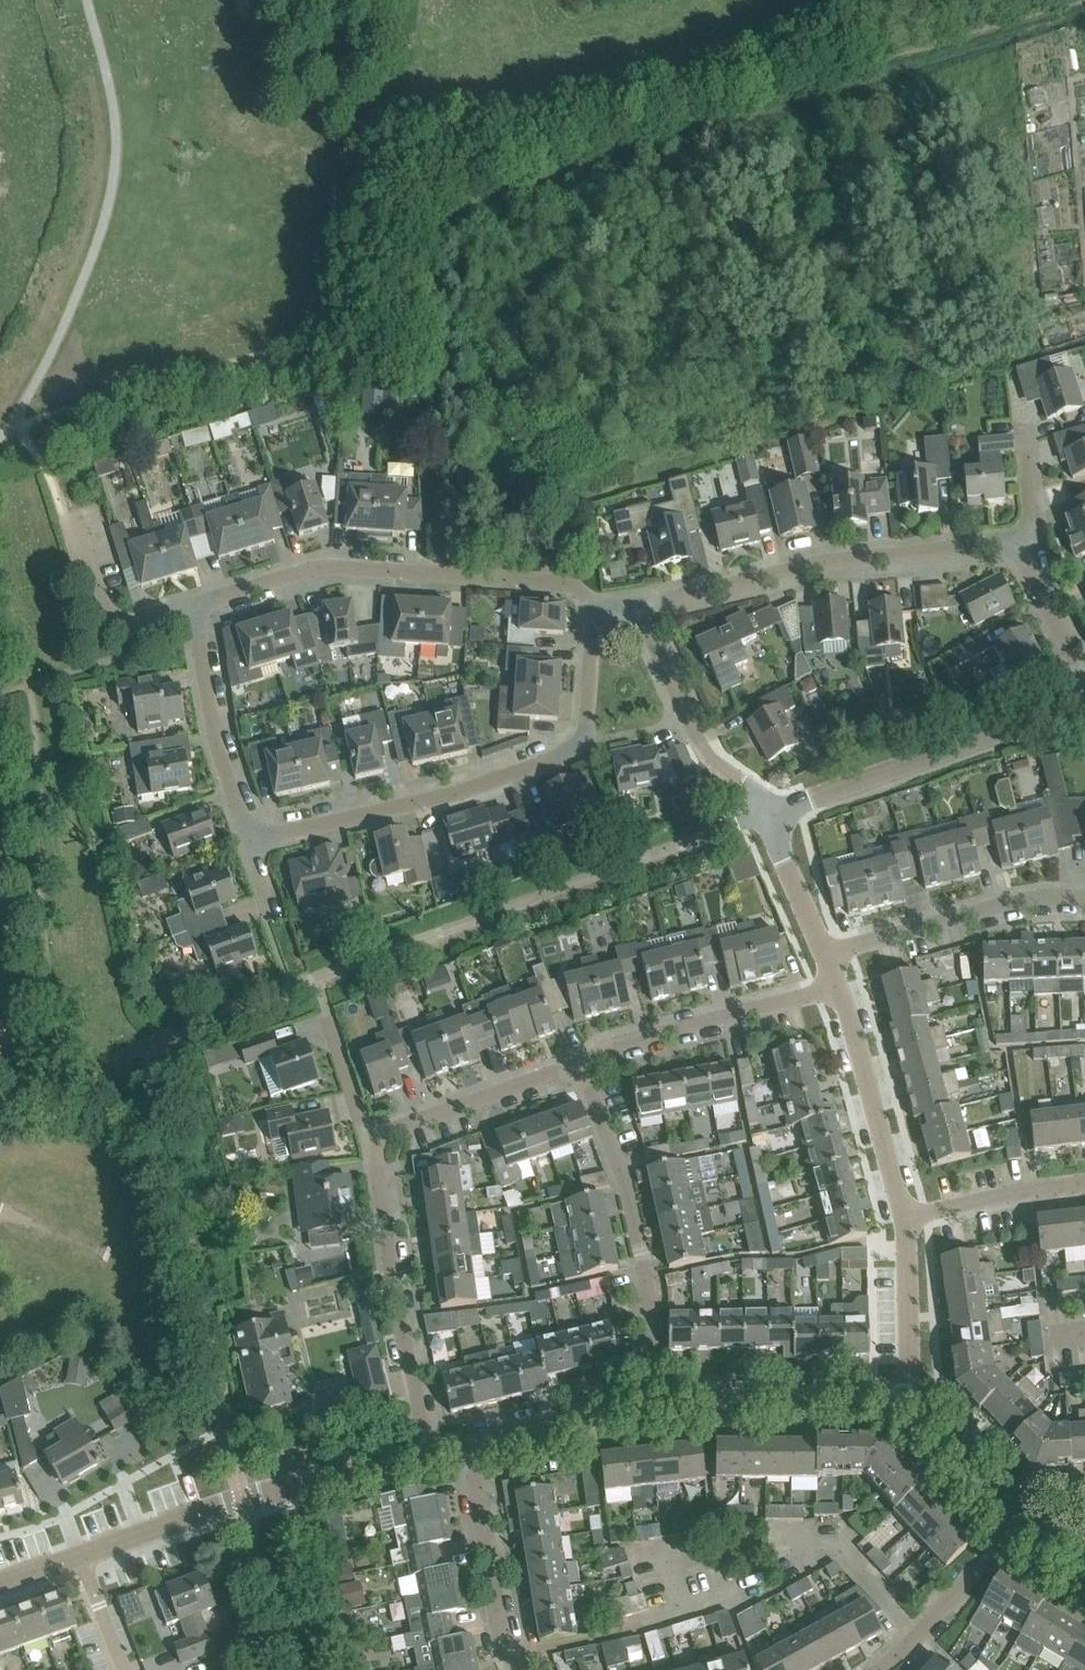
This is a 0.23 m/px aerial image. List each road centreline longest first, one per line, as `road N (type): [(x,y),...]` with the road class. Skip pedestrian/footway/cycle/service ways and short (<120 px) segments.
road 1 (residential): [(0,1111),(185,1025),(773,812)]
road 2 (residential): [(253,842),(580,753),(595,613)]
road 3 (residential): [(595,613),(571,584),(552,580),(332,567),(190,607)]
road 4 (residential): [(1018,539),(826,560),(635,606)]
road 5 (residential): [(429,1454),(243,1501),(80,1561)]
road 6 (residential): [(659,1406),(620,1170),(580,1064)]
road 7 (residential): [(773,812),(1084,700)]
road 8 (residential): [(429,1454),(399,1317),(375,1138)]
road 9 (residential): [(580,1064),(605,1045),(838,986)]
road 10 (residential): [(1084,897),(1008,903),(824,952)]
road 11 (residential): [(773,812),(706,756),(635,606)]
road 12 (residential): [(903,1397),(659,1406)]
road 13 (residential): [(253,842),(217,744),(190,607)]
road 14 (residential): [(904,1219),(838,986)]
road 15 (residential): [(468,1445),(499,1625),(516,1669)]
road 16 (residential): [(375,1138),(580,1064)]
road 17 (residential): [(659,1406),(468,1445)]
road 18 (residential): [(190,607),(137,622),(113,618),(96,604),(70,516)]
road 19 (residential): [(879,1669),(1007,1531)]
road 20 (residential): [(904,1219),(1084,1181)]
road 21 (residential): [(903,1397),(904,1219)]
road 22 (residential): [(1007,1531),(903,1397)]
road 23 (residential): [(1084,678),(1018,539)]
road 24 (residential): [(824,952),(776,838),(773,812)]
road 25 (residential): [(375,1138),(361,1120),(329,1018)]

